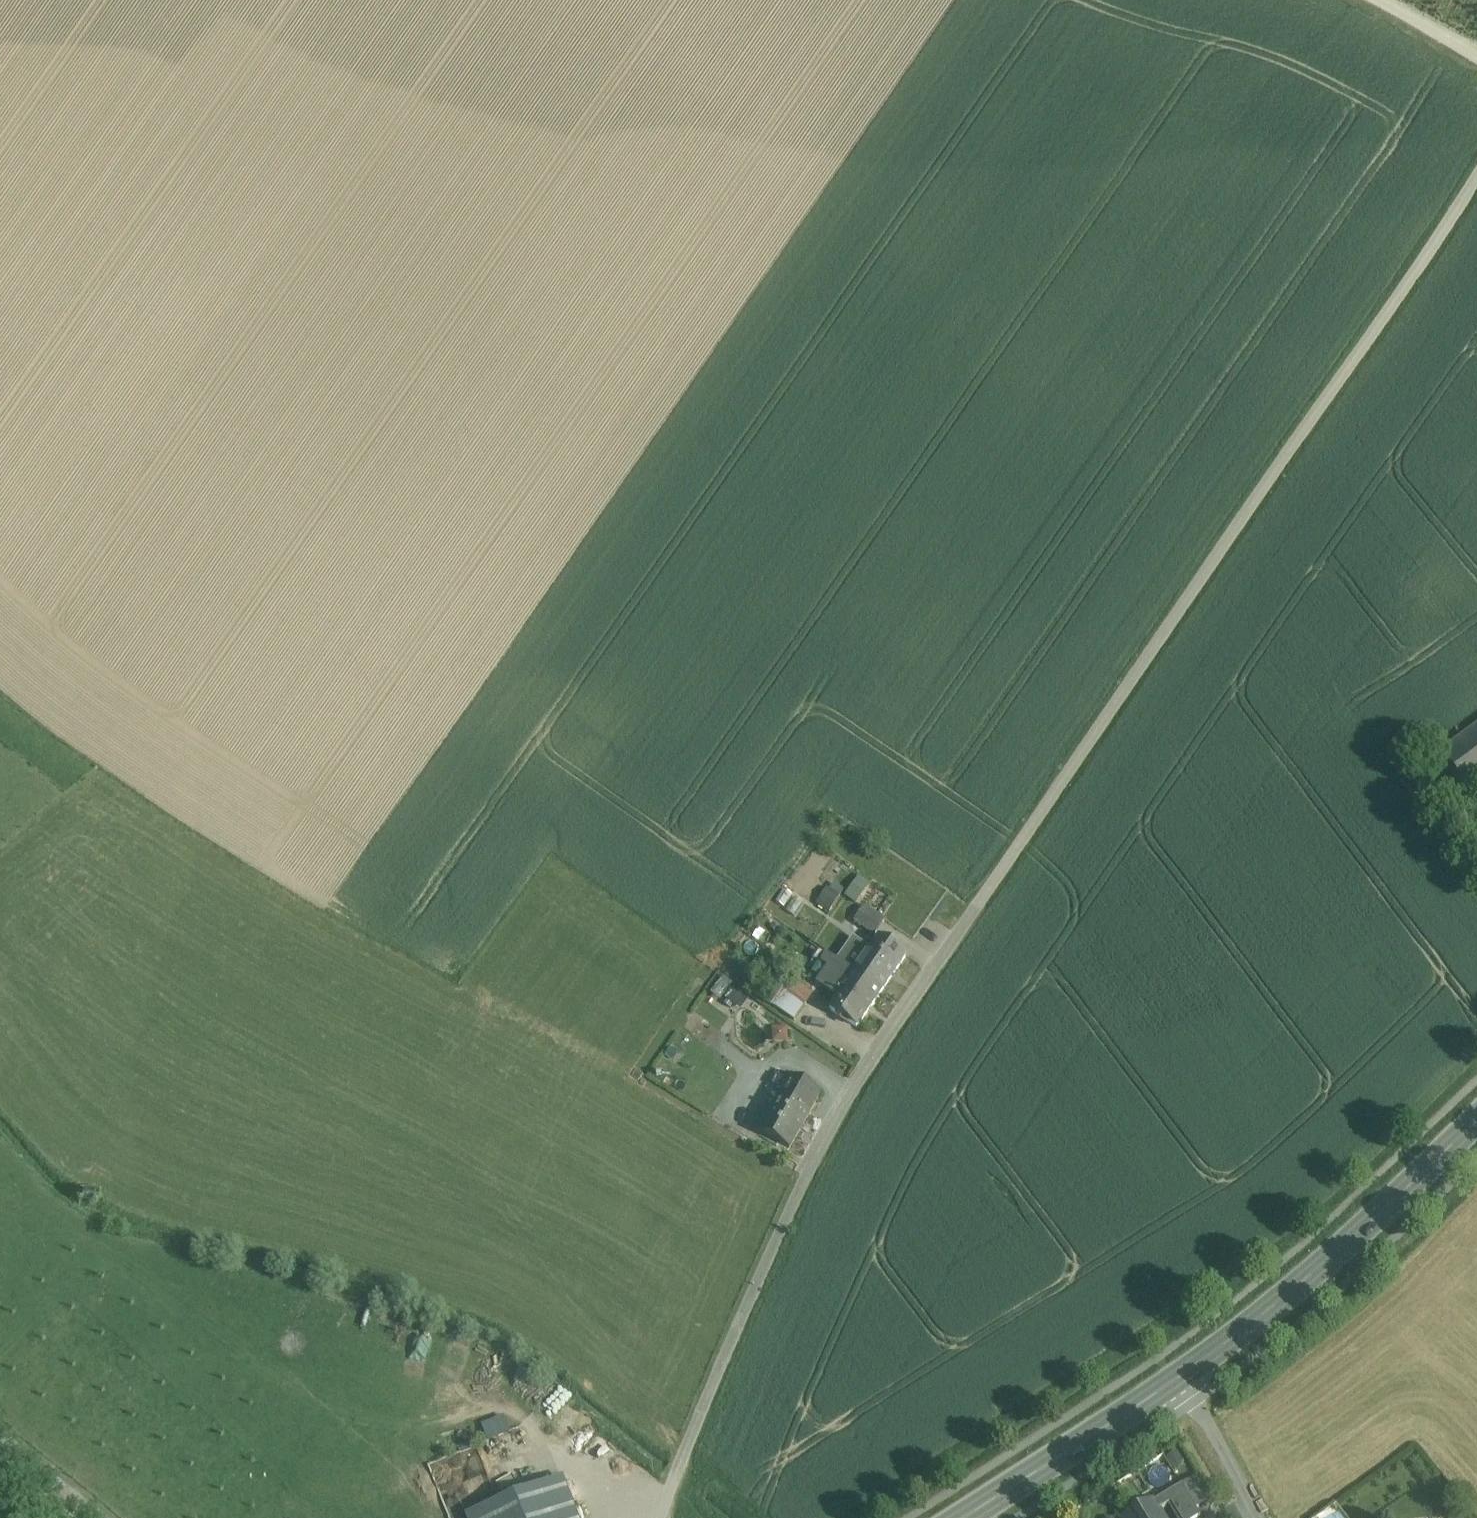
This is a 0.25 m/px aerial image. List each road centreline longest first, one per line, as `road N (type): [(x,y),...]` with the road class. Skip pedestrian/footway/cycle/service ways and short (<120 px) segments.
road 1 (primary): [(1476,1123),(1356,1242),(1185,1375)]
road 2 (primary): [(1185,1375),(965,1517)]
road 3 (unclassified): [(0,1404),(127,1517)]
road 4 (residential): [(1185,1375),(1261,1517)]

